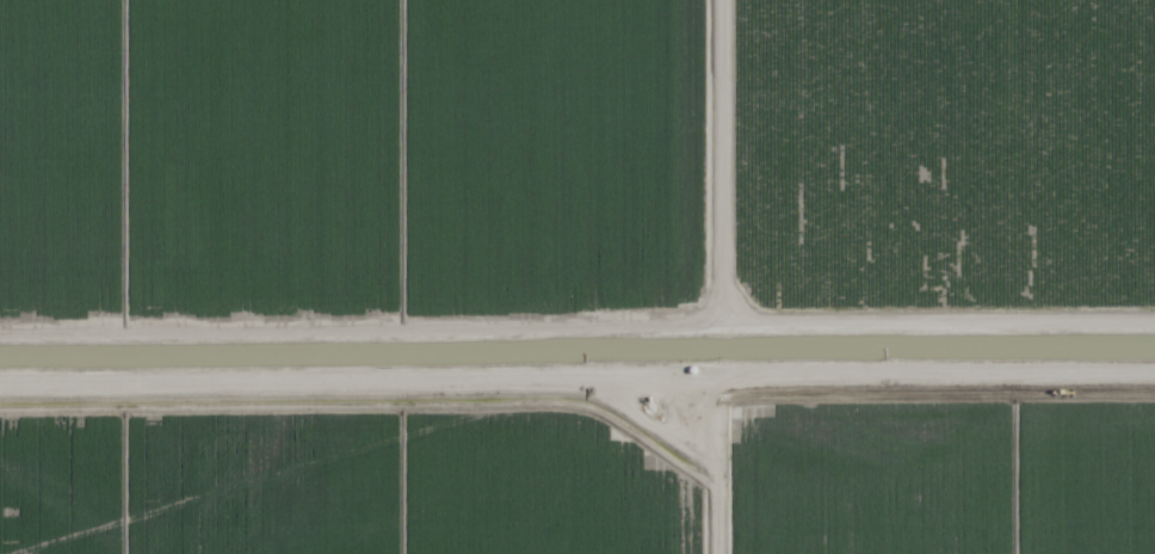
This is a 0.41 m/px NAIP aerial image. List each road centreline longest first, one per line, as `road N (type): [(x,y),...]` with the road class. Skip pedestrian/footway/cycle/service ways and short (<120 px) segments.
road 1 (residential): [(0,389),(710,390),(885,375),(1154,373)]
road 2 (residential): [(0,331),(1154,324)]
road 3 (residential): [(715,324),(716,0)]
road 4 (residential): [(710,553),(710,390)]

